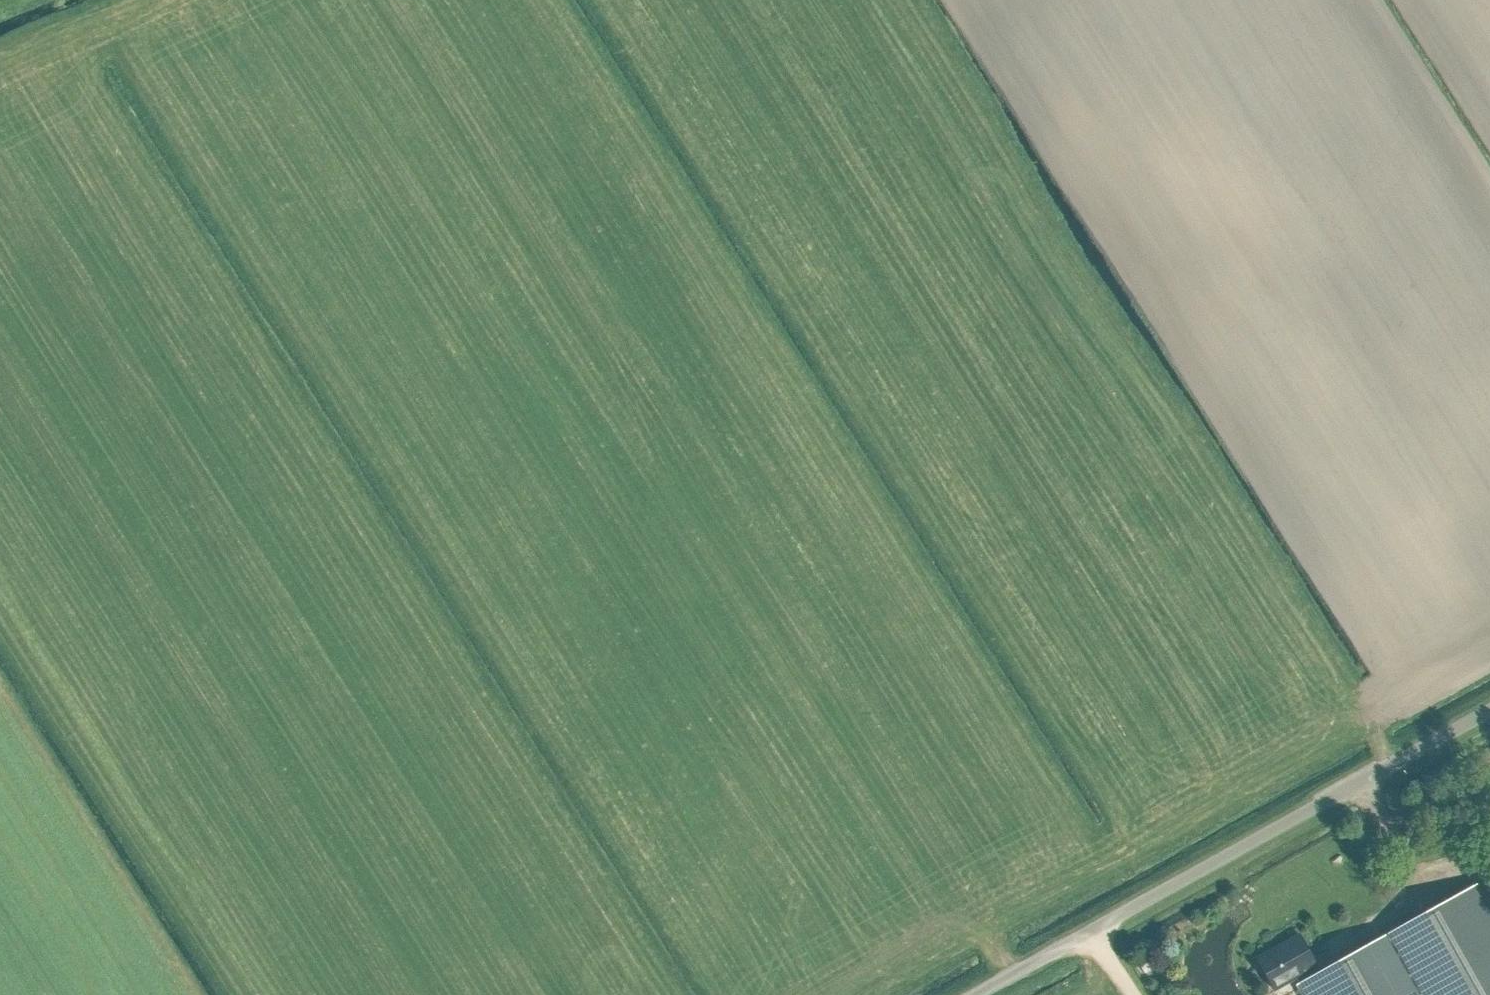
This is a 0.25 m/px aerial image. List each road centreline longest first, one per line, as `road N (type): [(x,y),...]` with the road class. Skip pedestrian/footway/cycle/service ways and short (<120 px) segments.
road 1 (unclassified): [(1489,714),(986,994)]

